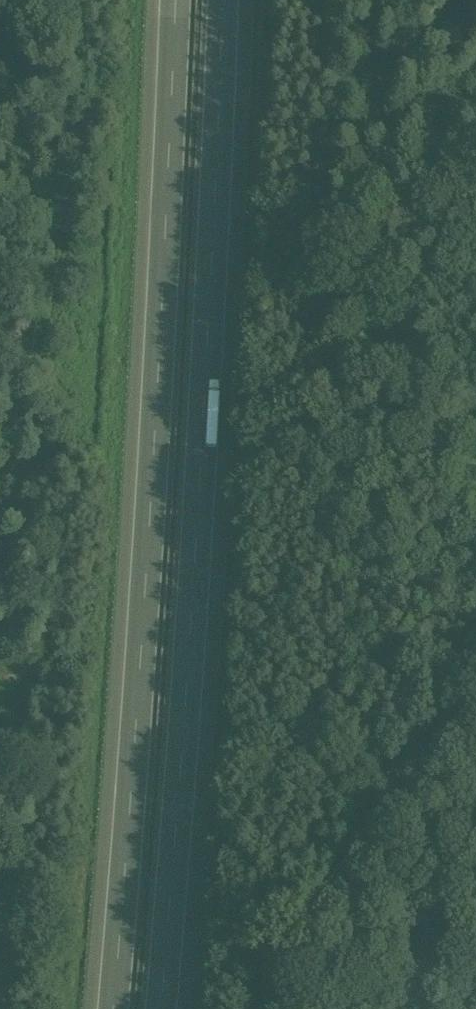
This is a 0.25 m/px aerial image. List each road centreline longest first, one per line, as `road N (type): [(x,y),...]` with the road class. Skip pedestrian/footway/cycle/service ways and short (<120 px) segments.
road 1 (motorway): [(159,1008),(197,529),(221,0)]
road 2 (motorway): [(172,0),(149,522),(112,1008)]

